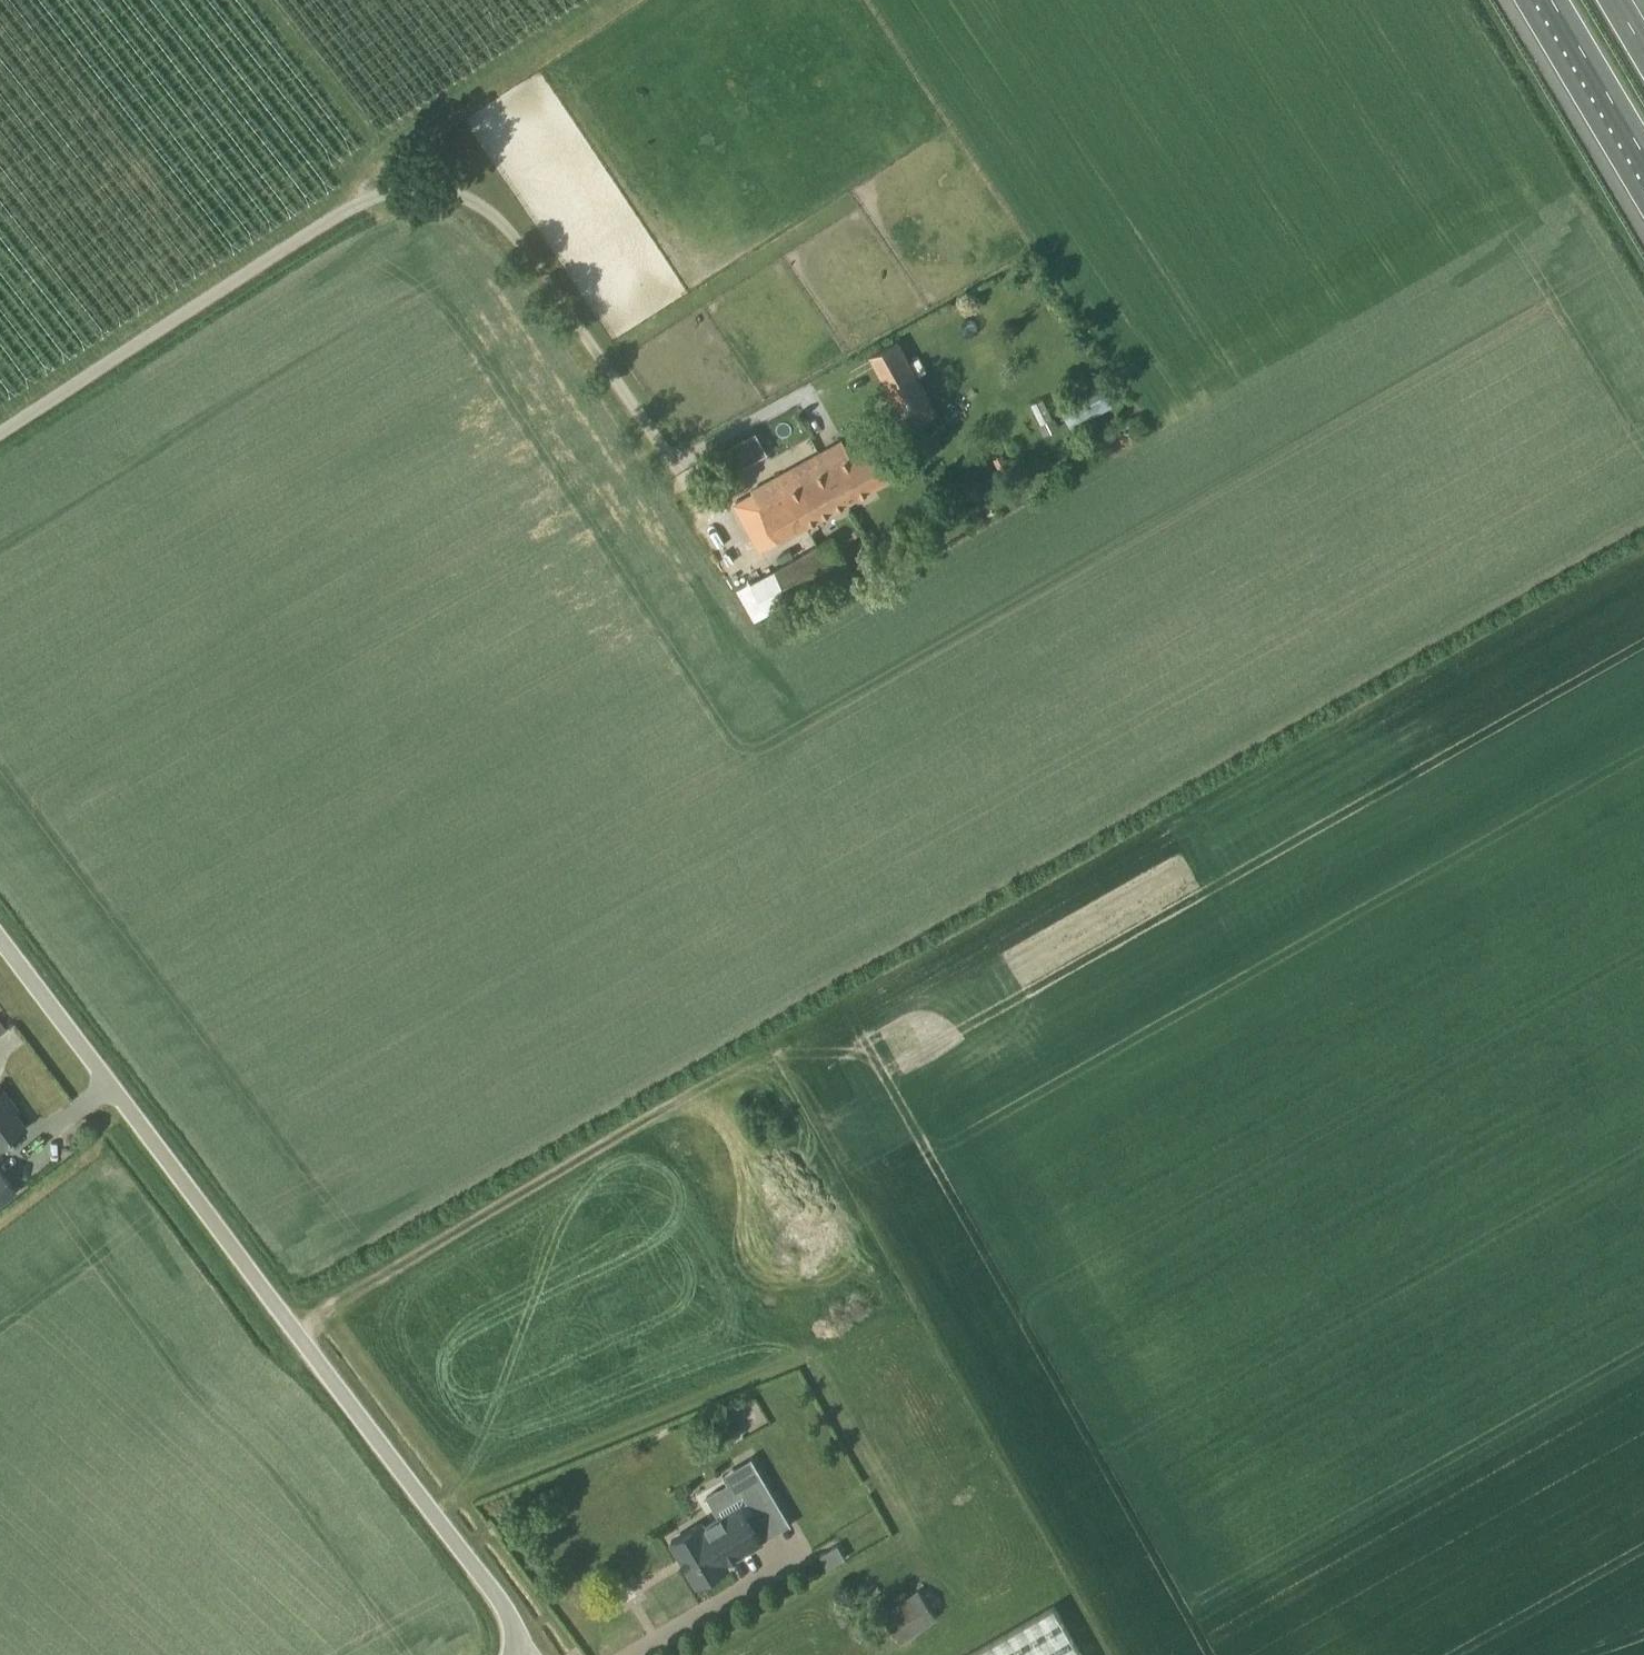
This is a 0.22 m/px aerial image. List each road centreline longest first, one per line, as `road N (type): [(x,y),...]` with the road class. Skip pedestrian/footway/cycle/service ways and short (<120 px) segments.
road 1 (unclassified): [(0,439),(408,185),(458,185),(501,205),(561,269),(708,490)]
road 2 (unclassified): [(524,1654),(512,1609),(0,937)]
road 3 (motorway): [(1553,0),(1643,154)]

